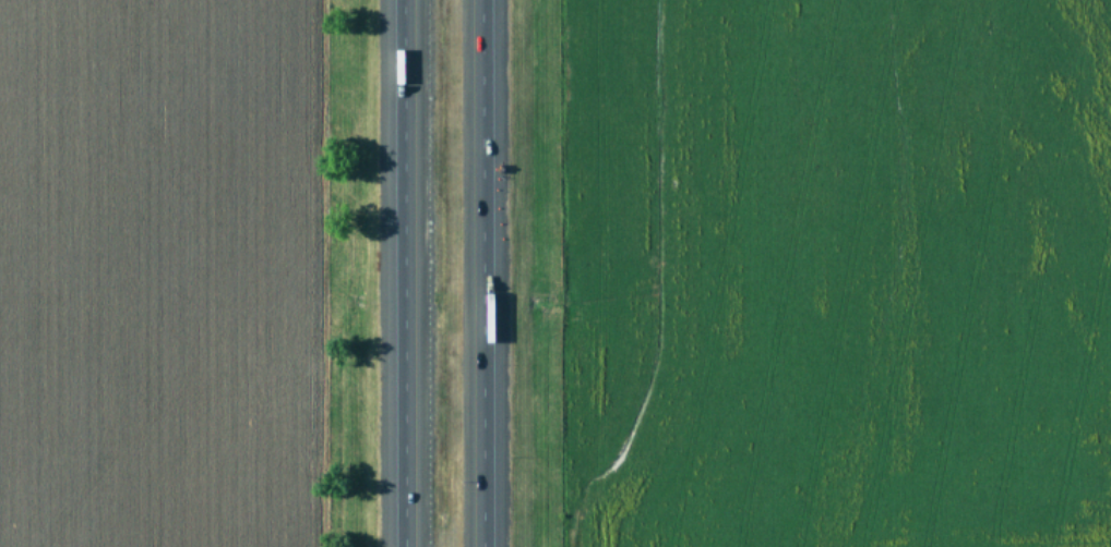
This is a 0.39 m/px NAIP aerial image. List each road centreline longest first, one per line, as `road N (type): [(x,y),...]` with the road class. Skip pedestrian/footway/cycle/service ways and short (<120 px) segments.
road 1 (motorway): [(485,546),(483,0)]
road 2 (motorway): [(418,0),(419,546)]

